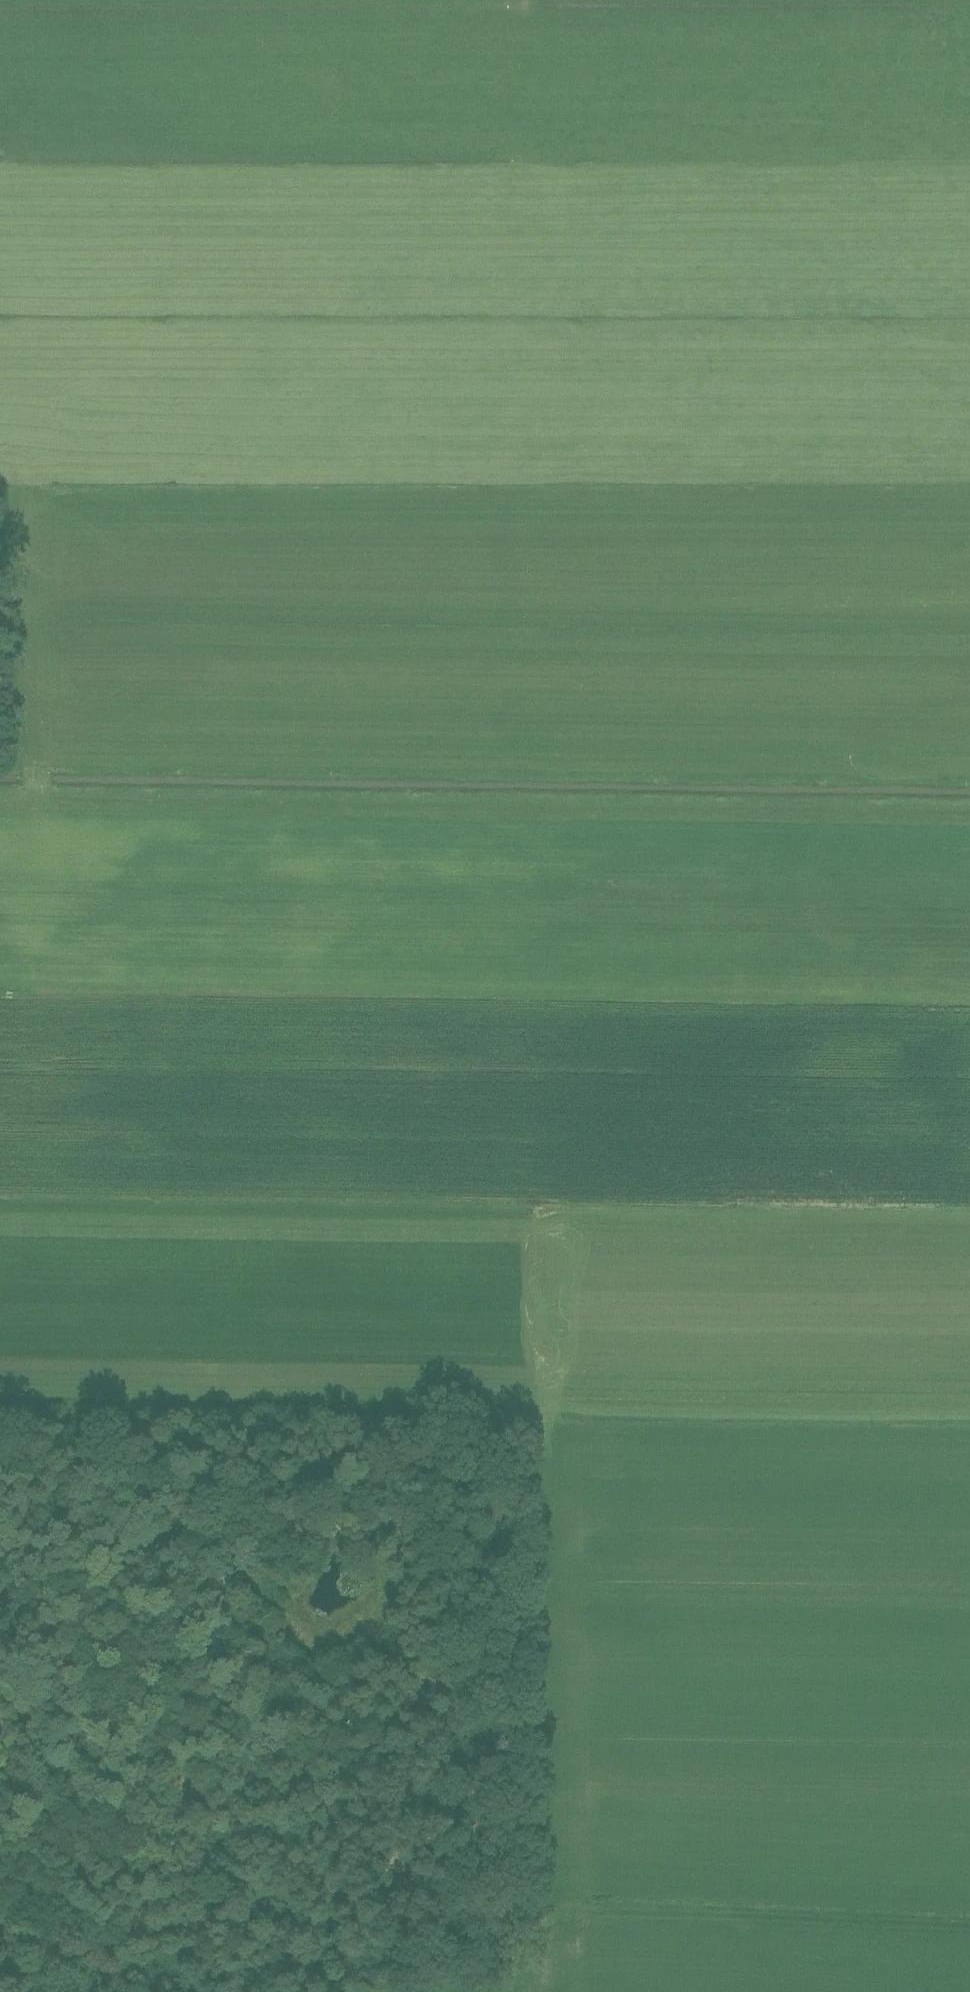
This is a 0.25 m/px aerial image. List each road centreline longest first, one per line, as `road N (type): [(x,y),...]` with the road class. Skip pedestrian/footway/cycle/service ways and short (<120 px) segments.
road 1 (track): [(548,1905),(969,1922)]

